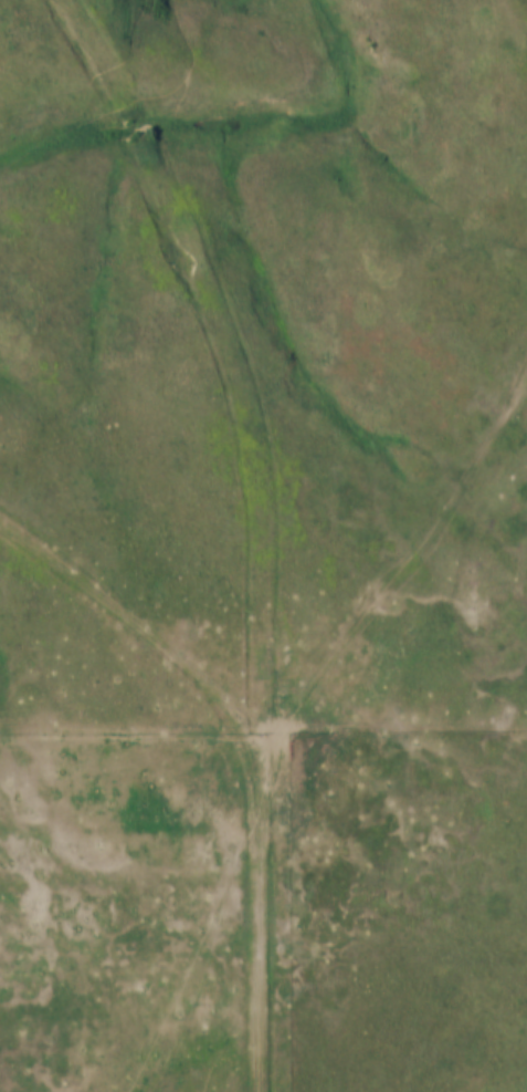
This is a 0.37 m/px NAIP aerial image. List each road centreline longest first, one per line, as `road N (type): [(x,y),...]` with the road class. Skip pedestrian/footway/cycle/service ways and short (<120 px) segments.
road 1 (track): [(211,1091),(263,1043),(261,530),(253,448),(191,247),(129,108),(68,0)]
road 2 (track): [(0,737),(282,734),(316,675),(429,541),(526,379)]
road 3 (track): [(0,517),(204,678),(262,734)]
road 4 (track): [(526,733),(282,734)]

